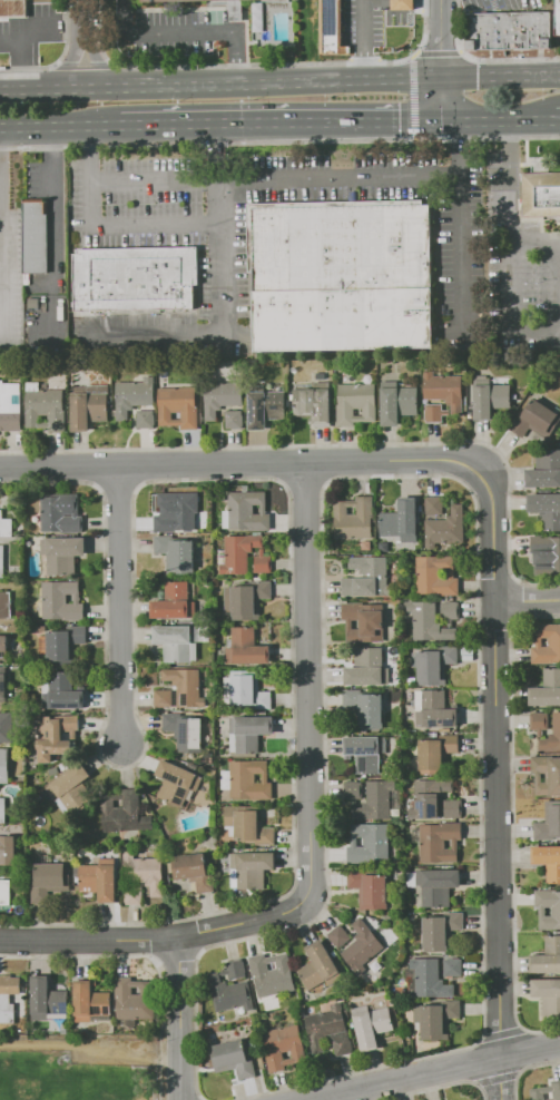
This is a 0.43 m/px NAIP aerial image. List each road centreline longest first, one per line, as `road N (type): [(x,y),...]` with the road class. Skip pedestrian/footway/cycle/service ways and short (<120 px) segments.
road 1 (residential): [(484,461),(498,601),(504,1099)]
road 2 (residential): [(0,469),(484,461)]
road 3 (residential): [(299,462),(313,904)]
road 4 (primary): [(440,79),(0,91)]
road 5 (residential): [(0,943),(184,947),(313,904)]
road 6 (primary): [(122,126),(441,122)]
road 7 (residential): [(118,464),(125,745)]
road 8 (residential): [(311,1099),(559,1049)]
road 9 (track): [(185,1061),(78,1045),(0,1045)]
road 10 (residential): [(184,947),(185,1099)]
road 11 (primary): [(0,129),(122,126)]
road 12 (primary): [(559,77),(440,79)]

